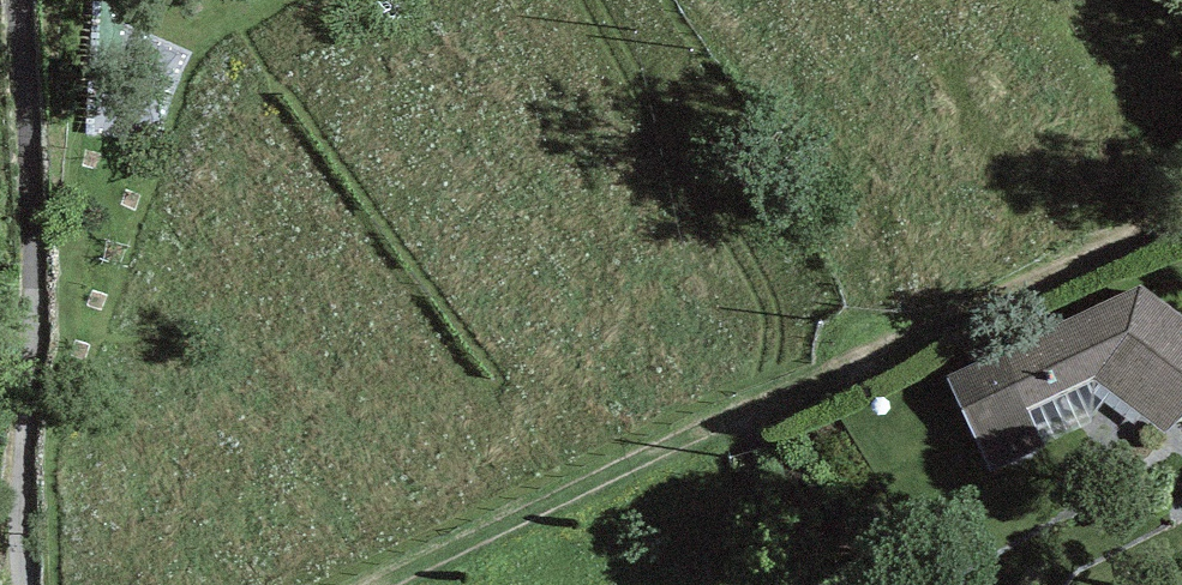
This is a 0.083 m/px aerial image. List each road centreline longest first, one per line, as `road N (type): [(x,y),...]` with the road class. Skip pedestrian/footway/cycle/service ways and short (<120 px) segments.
road 1 (track): [(27,584),(20,545),(45,258),(24,0)]
road 2 (track): [(837,373),(649,452),(378,584)]
road 3 (track): [(837,373),(1181,208)]

